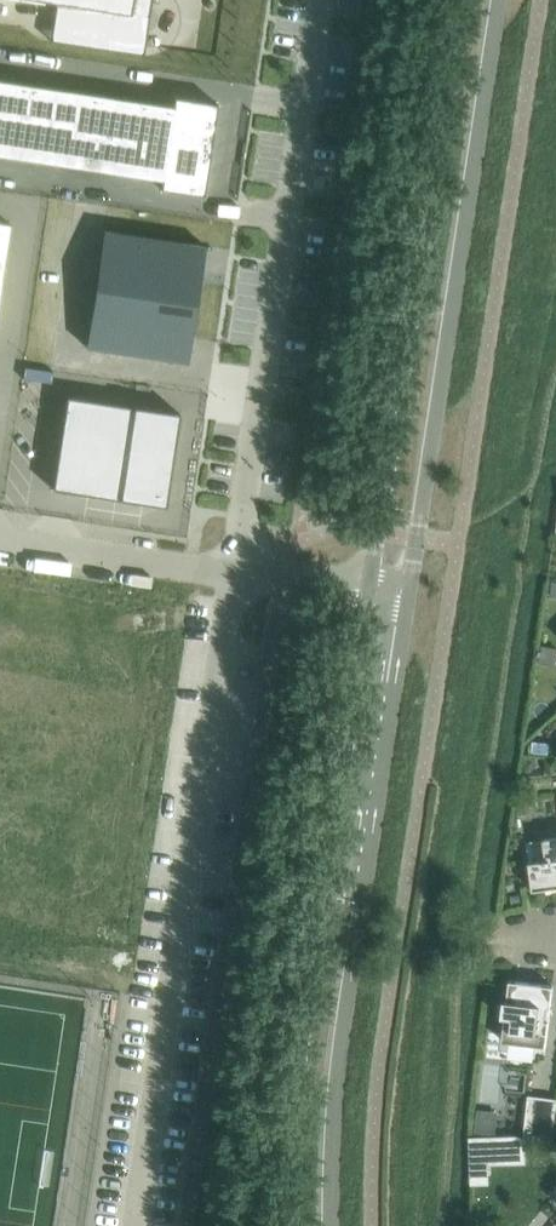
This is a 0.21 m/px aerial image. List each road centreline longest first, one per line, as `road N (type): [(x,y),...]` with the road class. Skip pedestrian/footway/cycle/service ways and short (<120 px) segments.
road 1 (tertiary): [(371,586),(311,1006),(304,1225)]
road 2 (tertiary): [(337,1225),(341,1081),(412,592)]
road 3 (tertiary): [(412,592),(498,0)]
road 4 (tertiary): [(460,0),(371,586)]
road 5 (unclassified): [(371,586),(0,538)]

